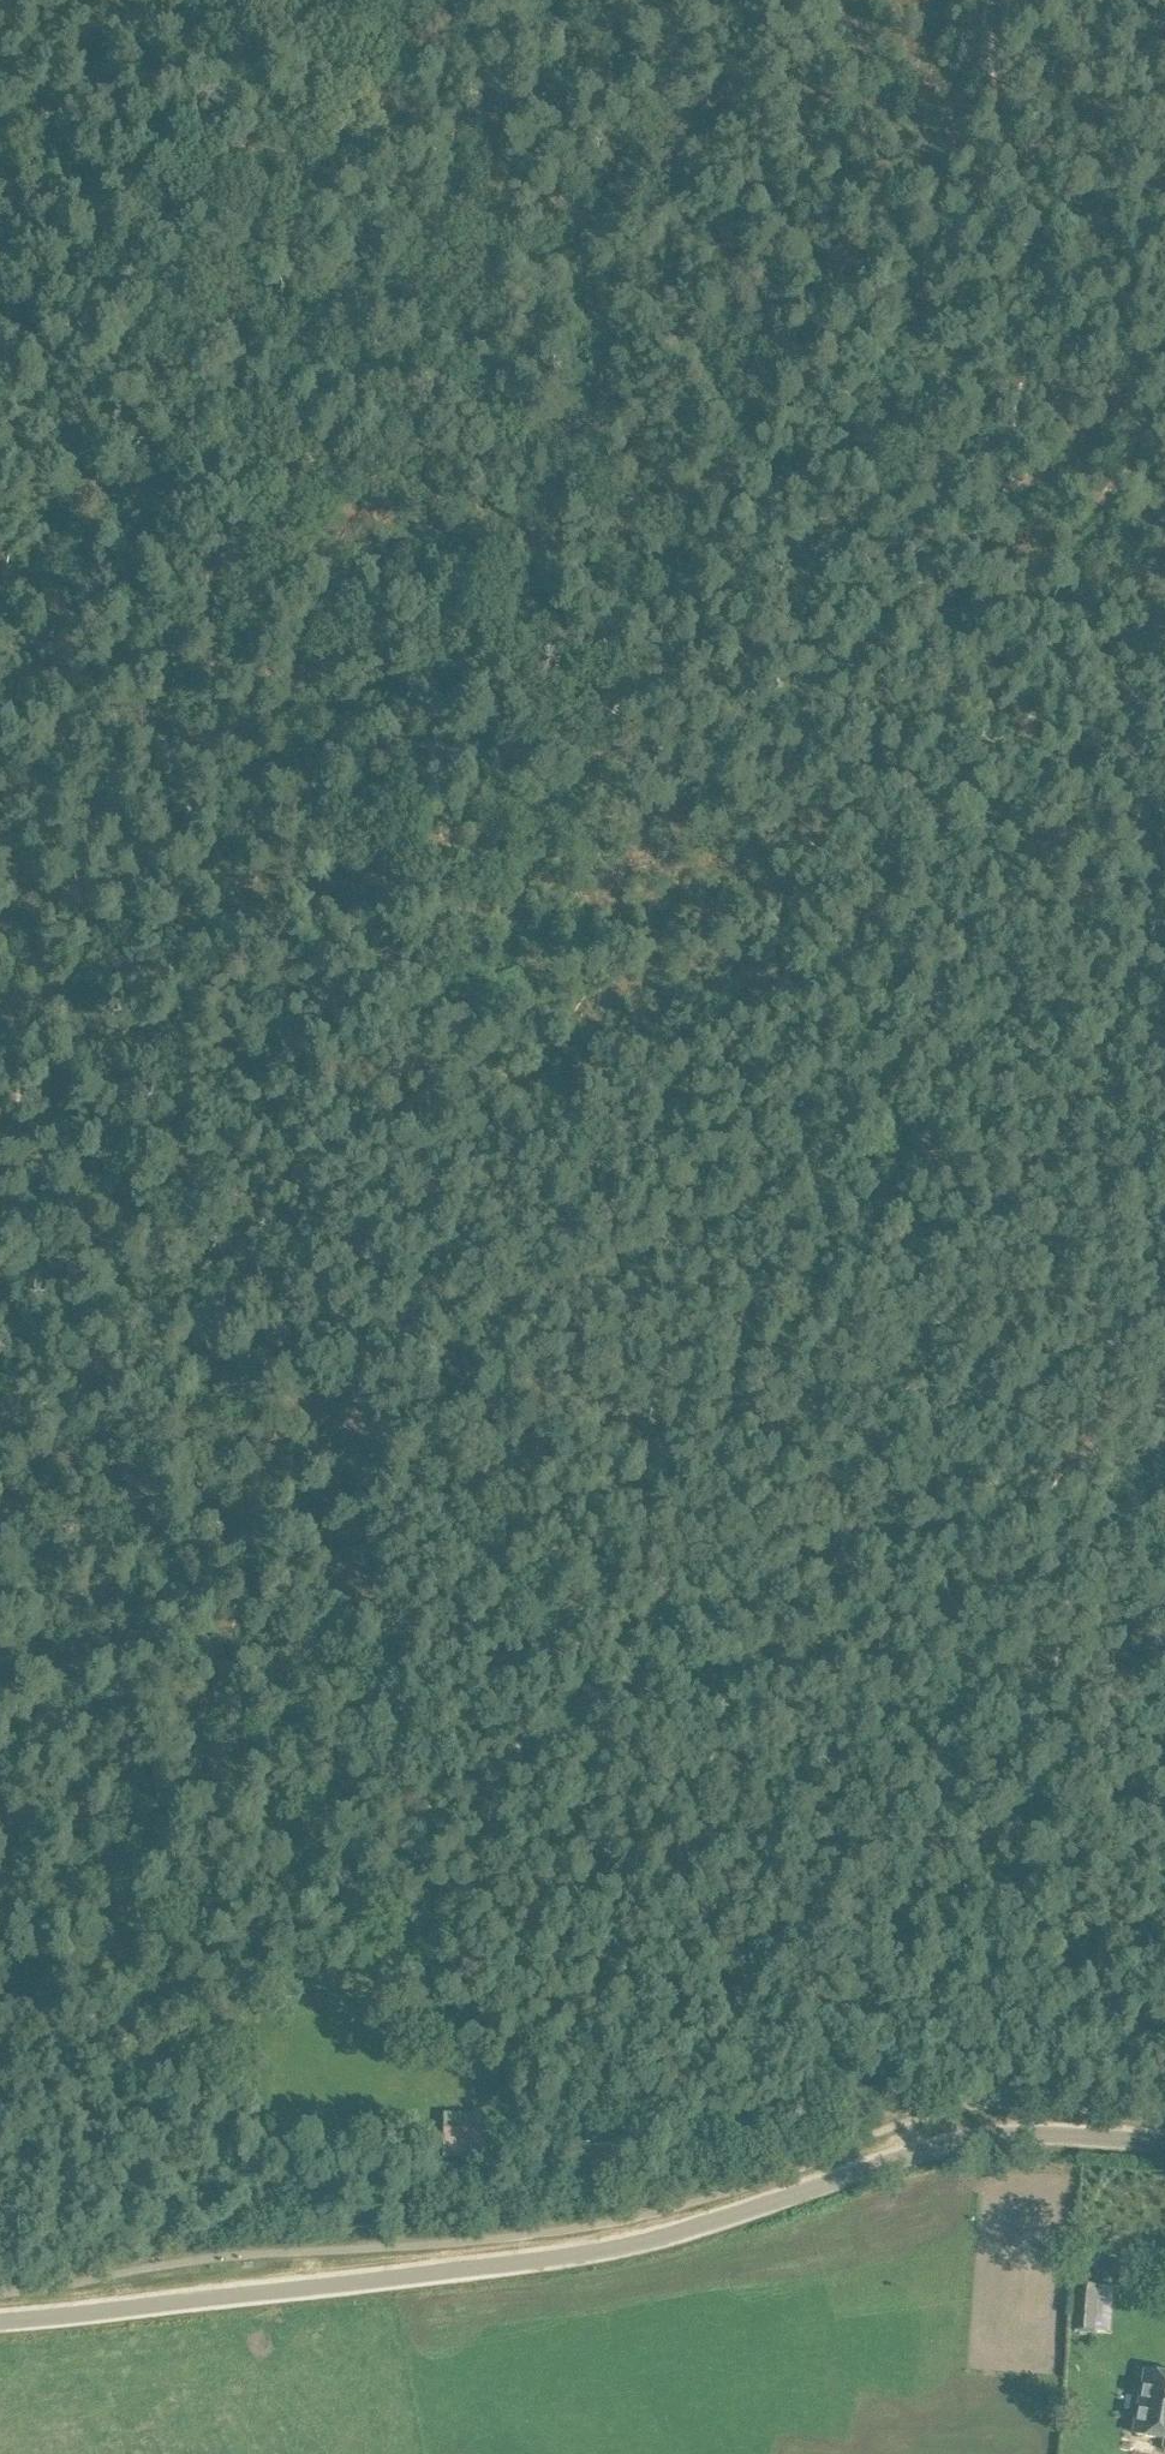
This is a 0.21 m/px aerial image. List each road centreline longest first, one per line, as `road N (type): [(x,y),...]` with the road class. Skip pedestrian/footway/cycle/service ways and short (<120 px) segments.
road 1 (unclassified): [(1164,2142),(1031,2132),(978,2138),(597,2251),(0,2321)]
road 2 (track): [(938,2146),(881,2114),(805,2109),(651,2078),(587,2076)]

